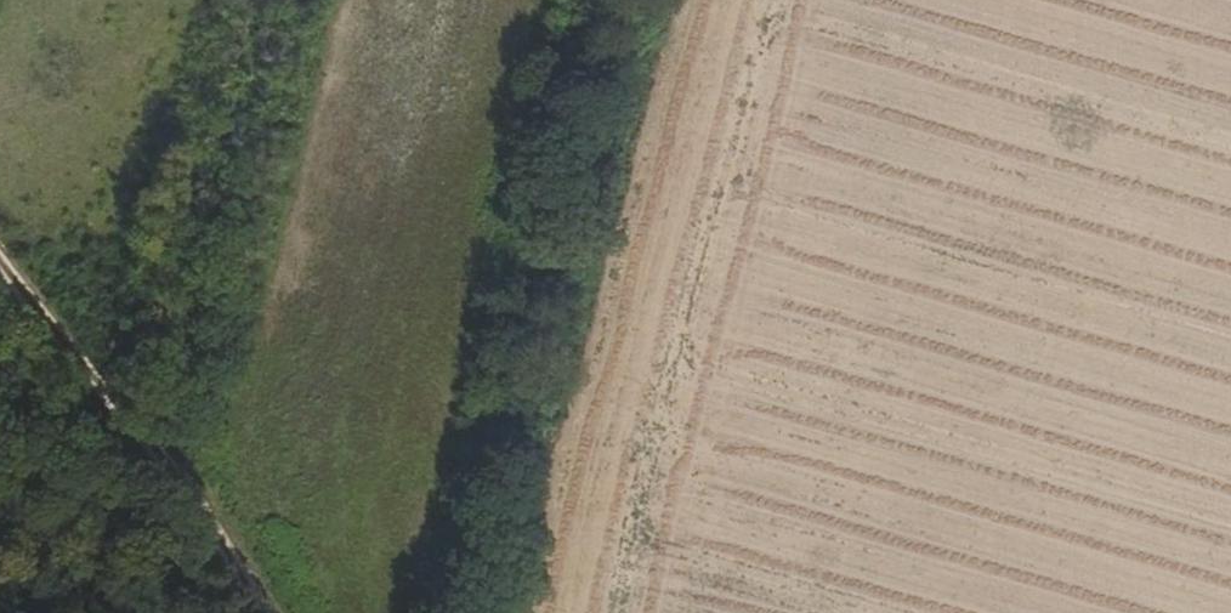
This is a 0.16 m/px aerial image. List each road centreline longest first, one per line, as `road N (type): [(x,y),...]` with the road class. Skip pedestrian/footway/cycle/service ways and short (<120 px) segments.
road 1 (track): [(0,267),(154,461),(254,612)]

